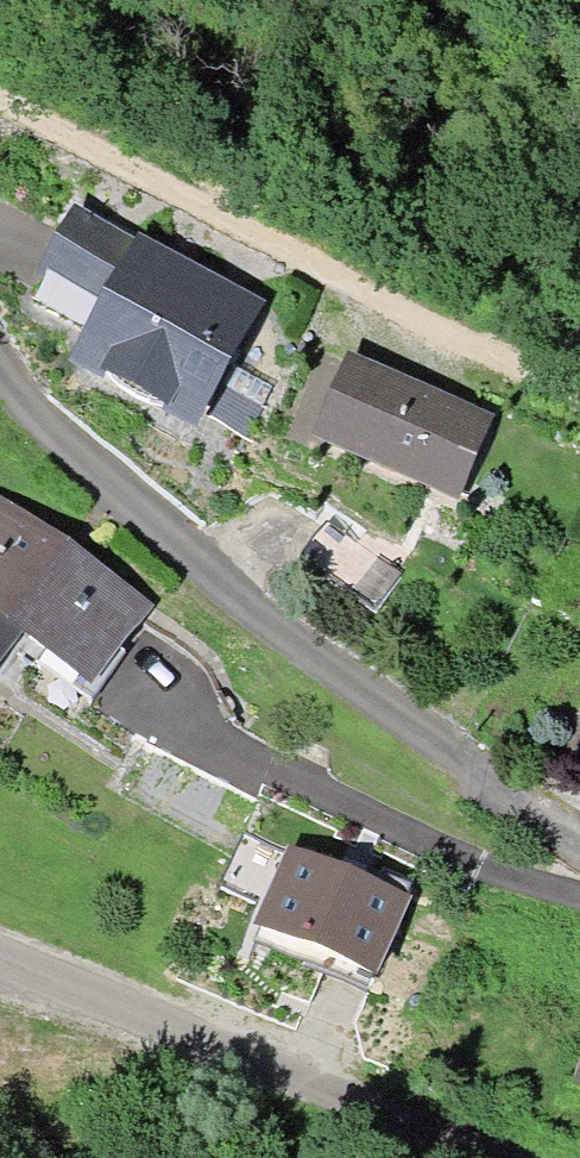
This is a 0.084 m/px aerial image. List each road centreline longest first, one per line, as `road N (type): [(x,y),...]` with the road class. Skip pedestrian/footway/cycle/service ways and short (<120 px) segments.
road 1 (residential): [(0,349),(71,439),(112,477),(438,740),(579,840)]
road 2 (residential): [(485,1157),(0,939)]
road 3 (track): [(0,22),(400,0)]

